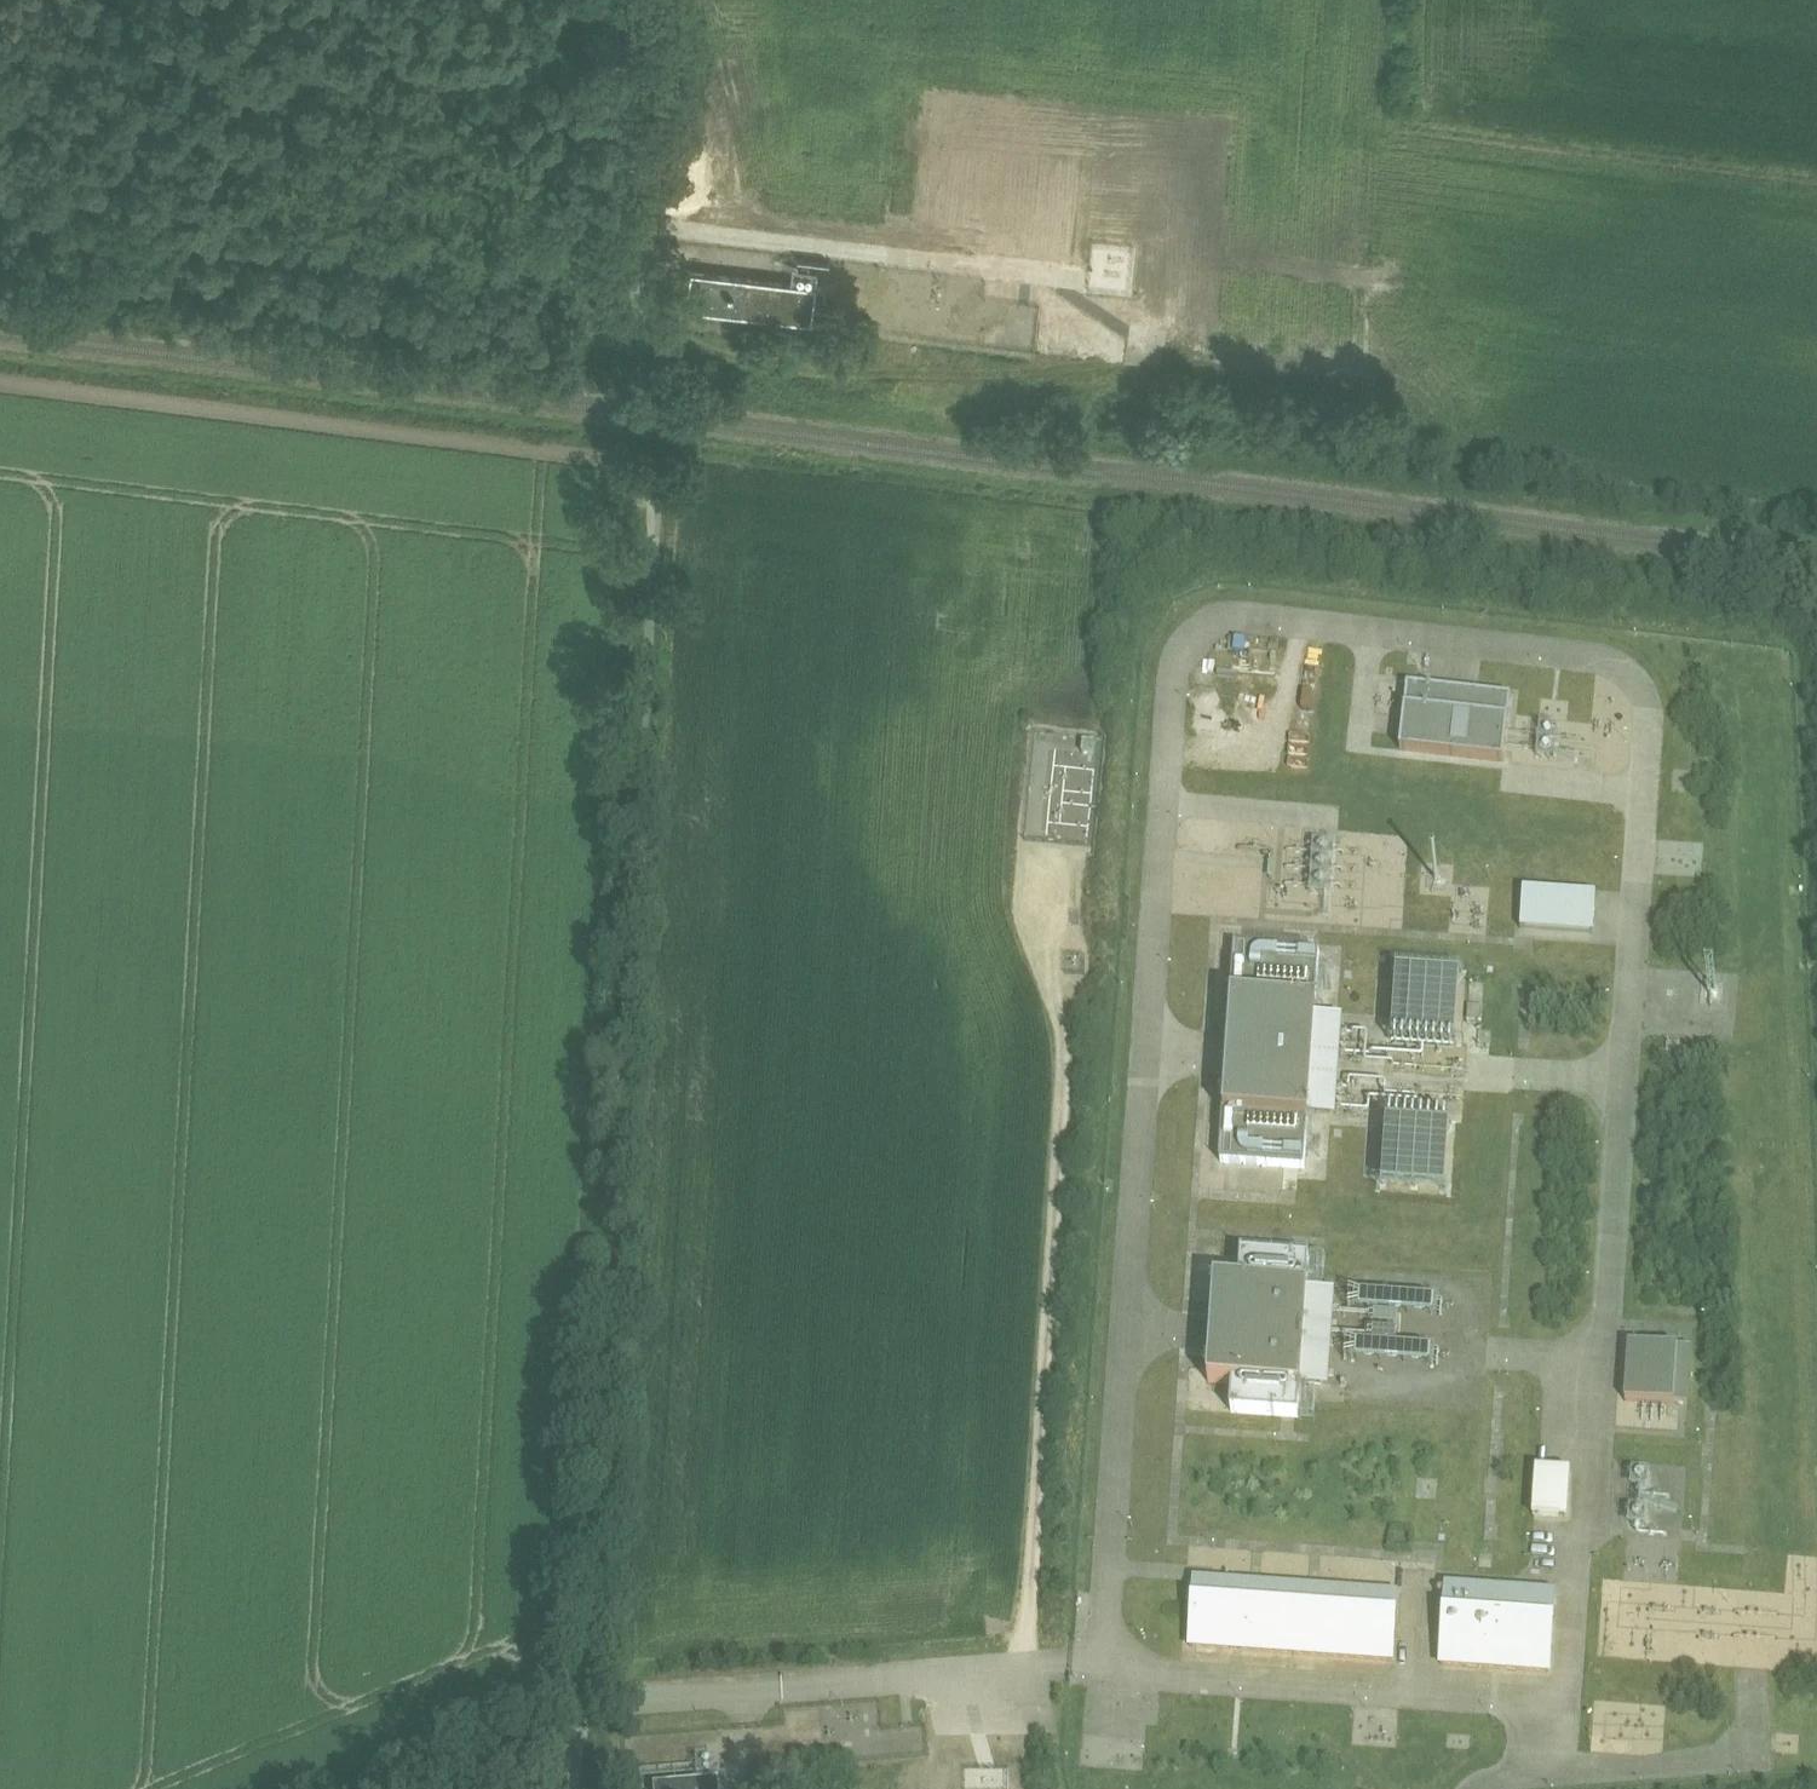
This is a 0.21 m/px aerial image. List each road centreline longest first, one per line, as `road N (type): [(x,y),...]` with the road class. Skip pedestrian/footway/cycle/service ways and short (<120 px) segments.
road 1 (unclassified): [(575,1788),(658,516)]

